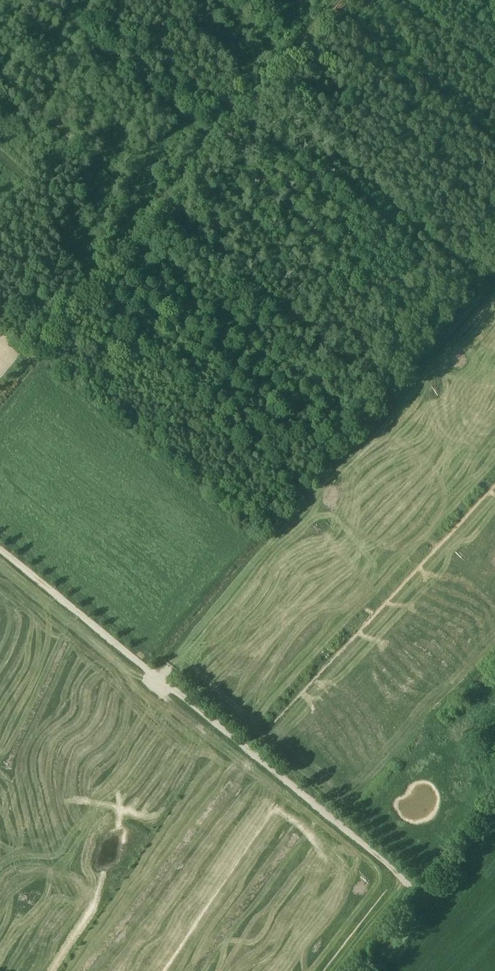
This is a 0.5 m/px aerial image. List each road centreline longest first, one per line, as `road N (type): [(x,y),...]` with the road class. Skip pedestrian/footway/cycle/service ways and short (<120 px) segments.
road 1 (track): [(0,548),(338,821)]

